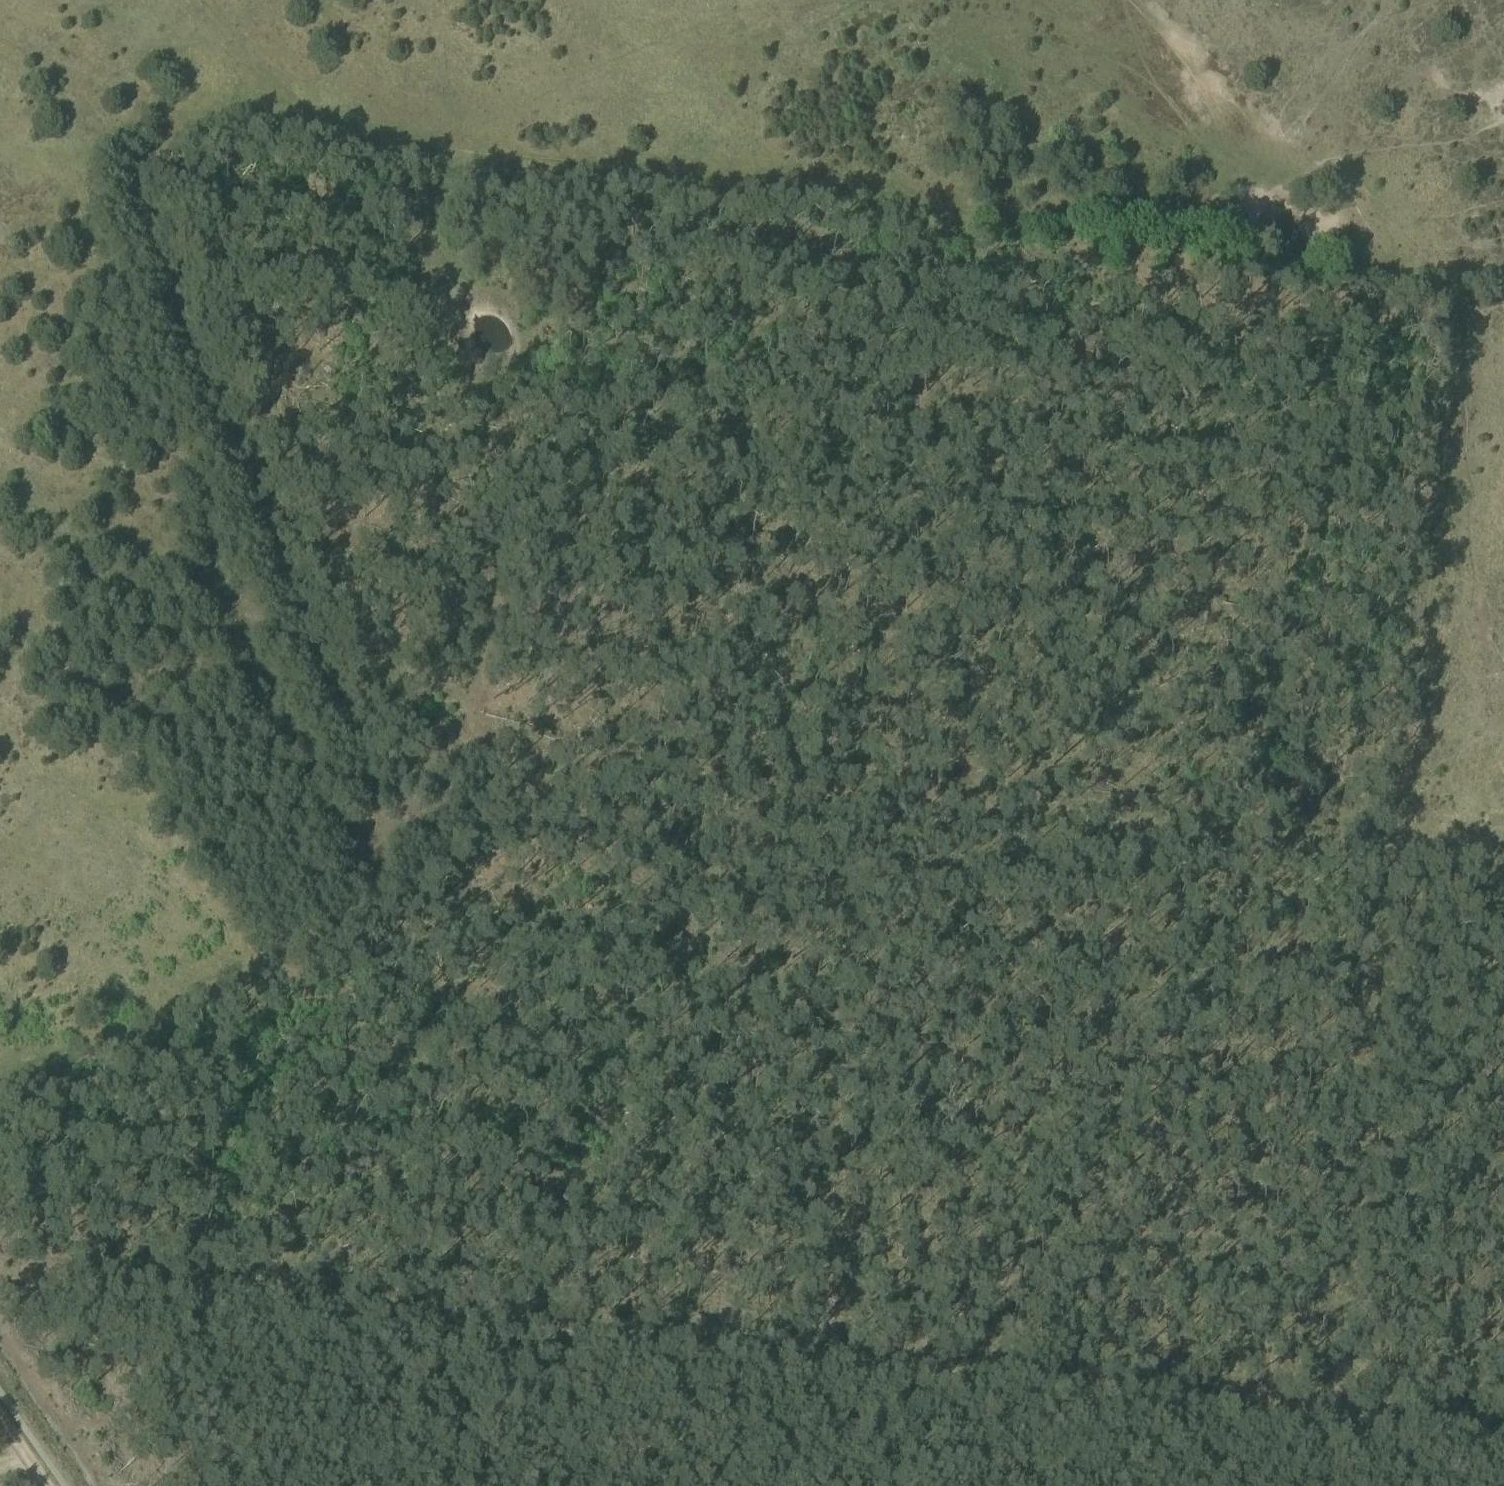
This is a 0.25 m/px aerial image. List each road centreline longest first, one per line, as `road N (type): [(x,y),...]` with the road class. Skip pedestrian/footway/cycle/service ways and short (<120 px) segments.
road 1 (track): [(1503,1433),(0,1277)]

